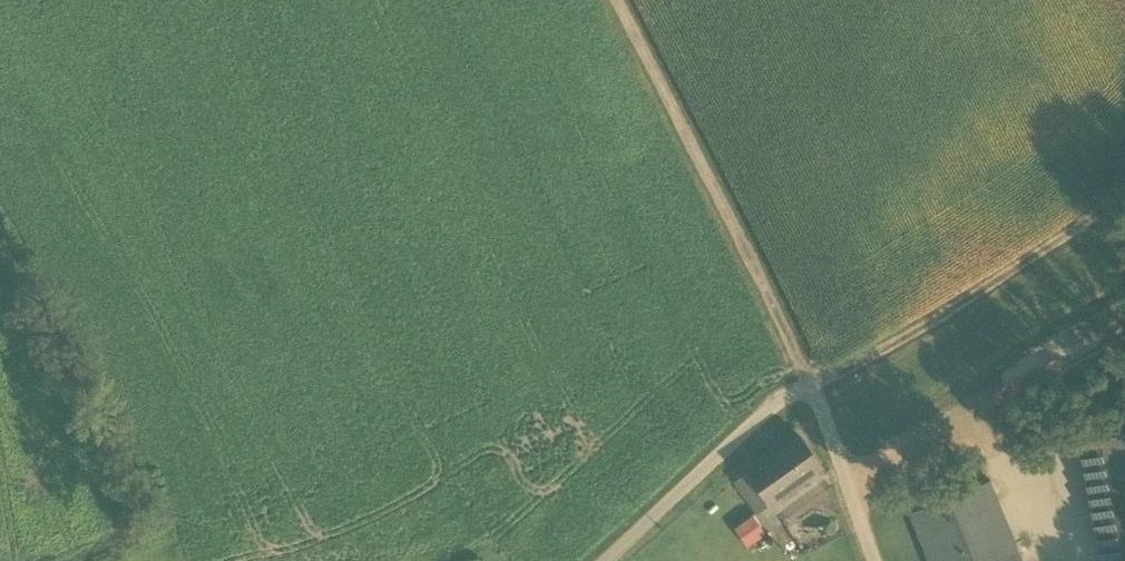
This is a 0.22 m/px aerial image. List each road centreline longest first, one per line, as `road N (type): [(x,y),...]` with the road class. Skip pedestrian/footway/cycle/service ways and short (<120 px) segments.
road 1 (track): [(1124,188),(1091,219),(921,330),(805,385),(726,208),(617,0)]
road 2 (unclassified): [(612,560),(805,385)]
road 3 (unclassified): [(875,560),(805,385)]

